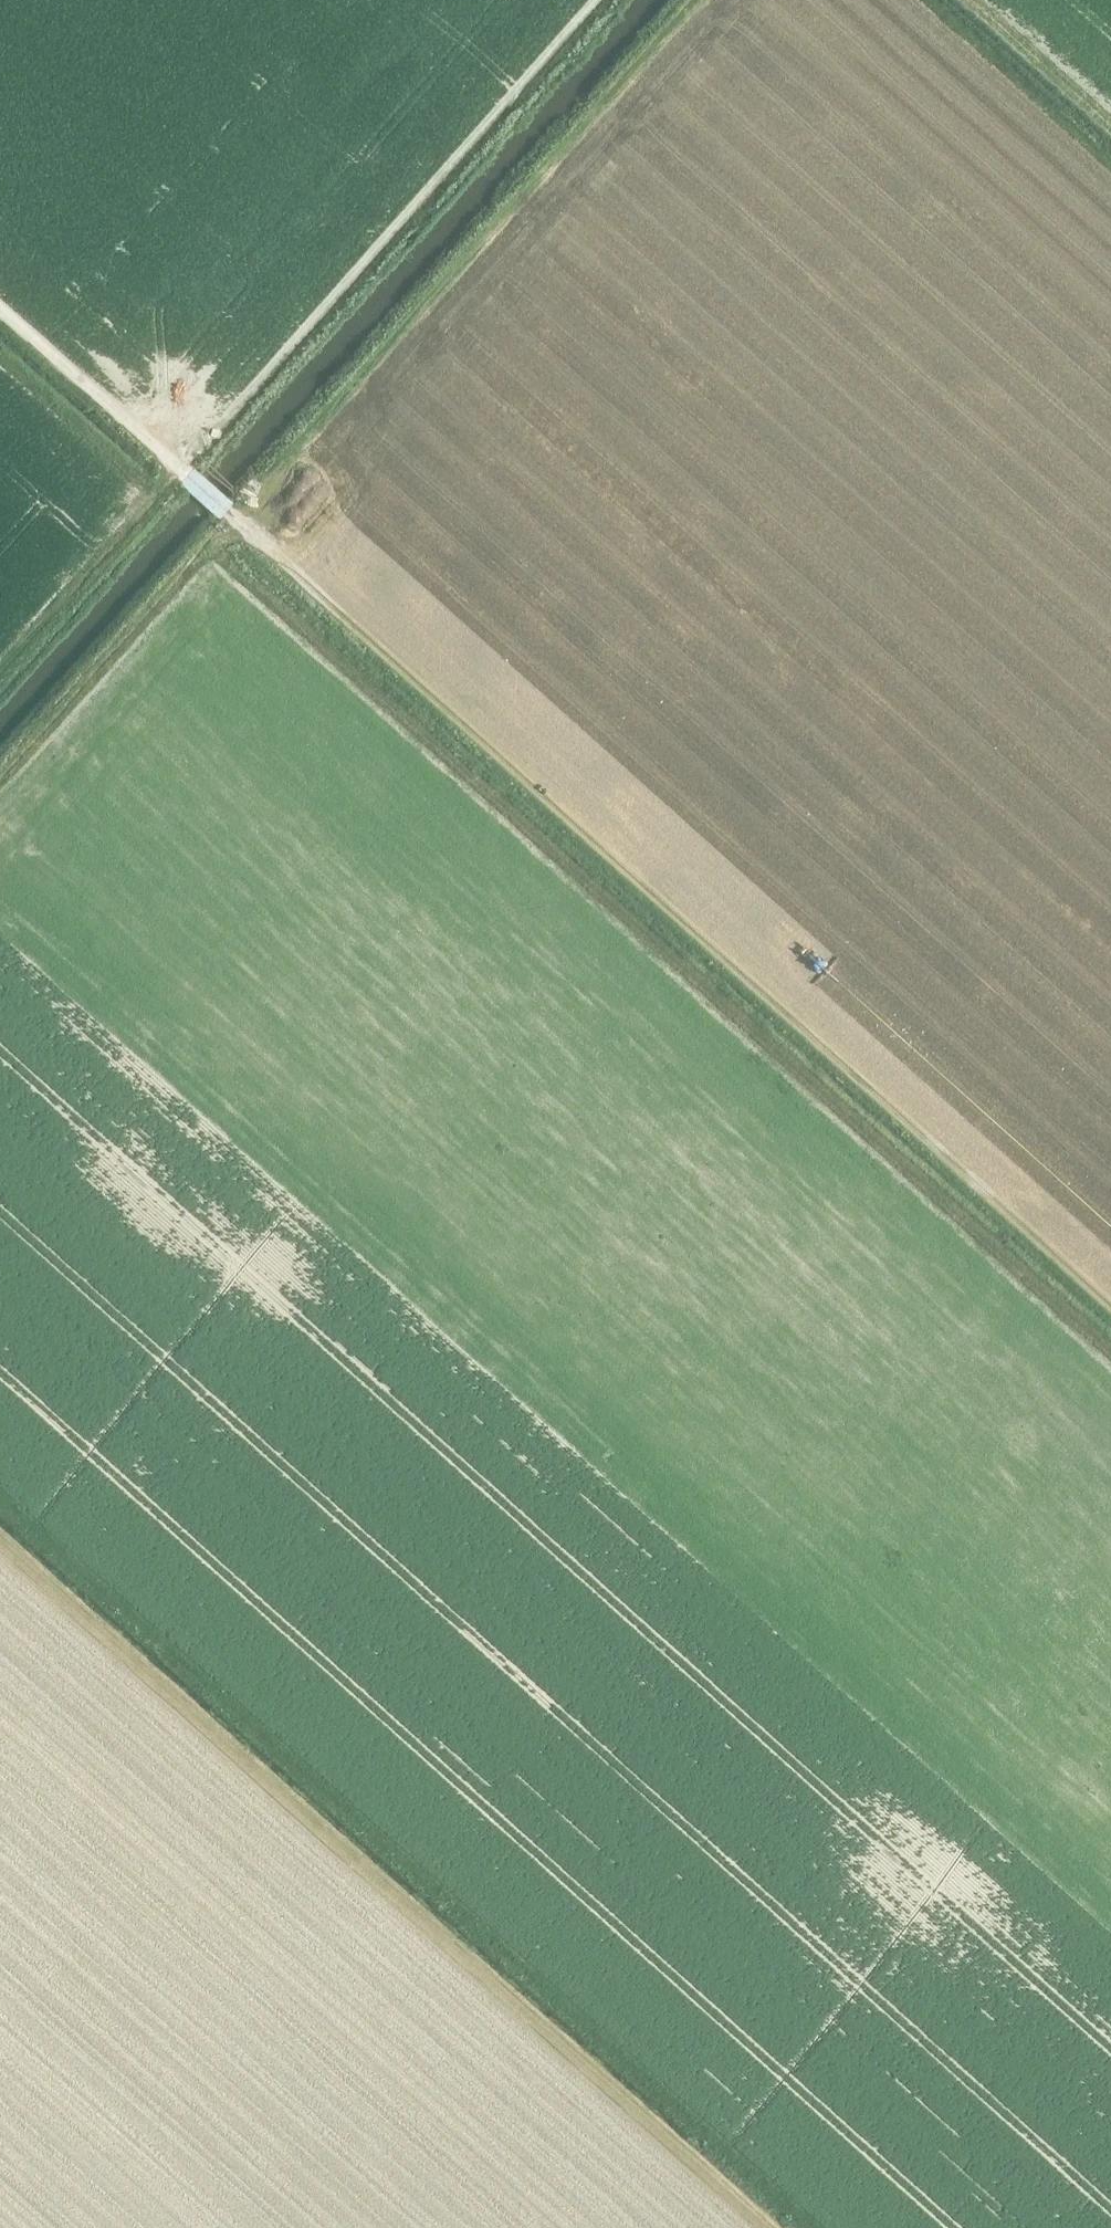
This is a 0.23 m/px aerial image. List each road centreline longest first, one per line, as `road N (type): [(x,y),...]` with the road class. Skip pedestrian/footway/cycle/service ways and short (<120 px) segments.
road 1 (track): [(229,516),(0,312)]

